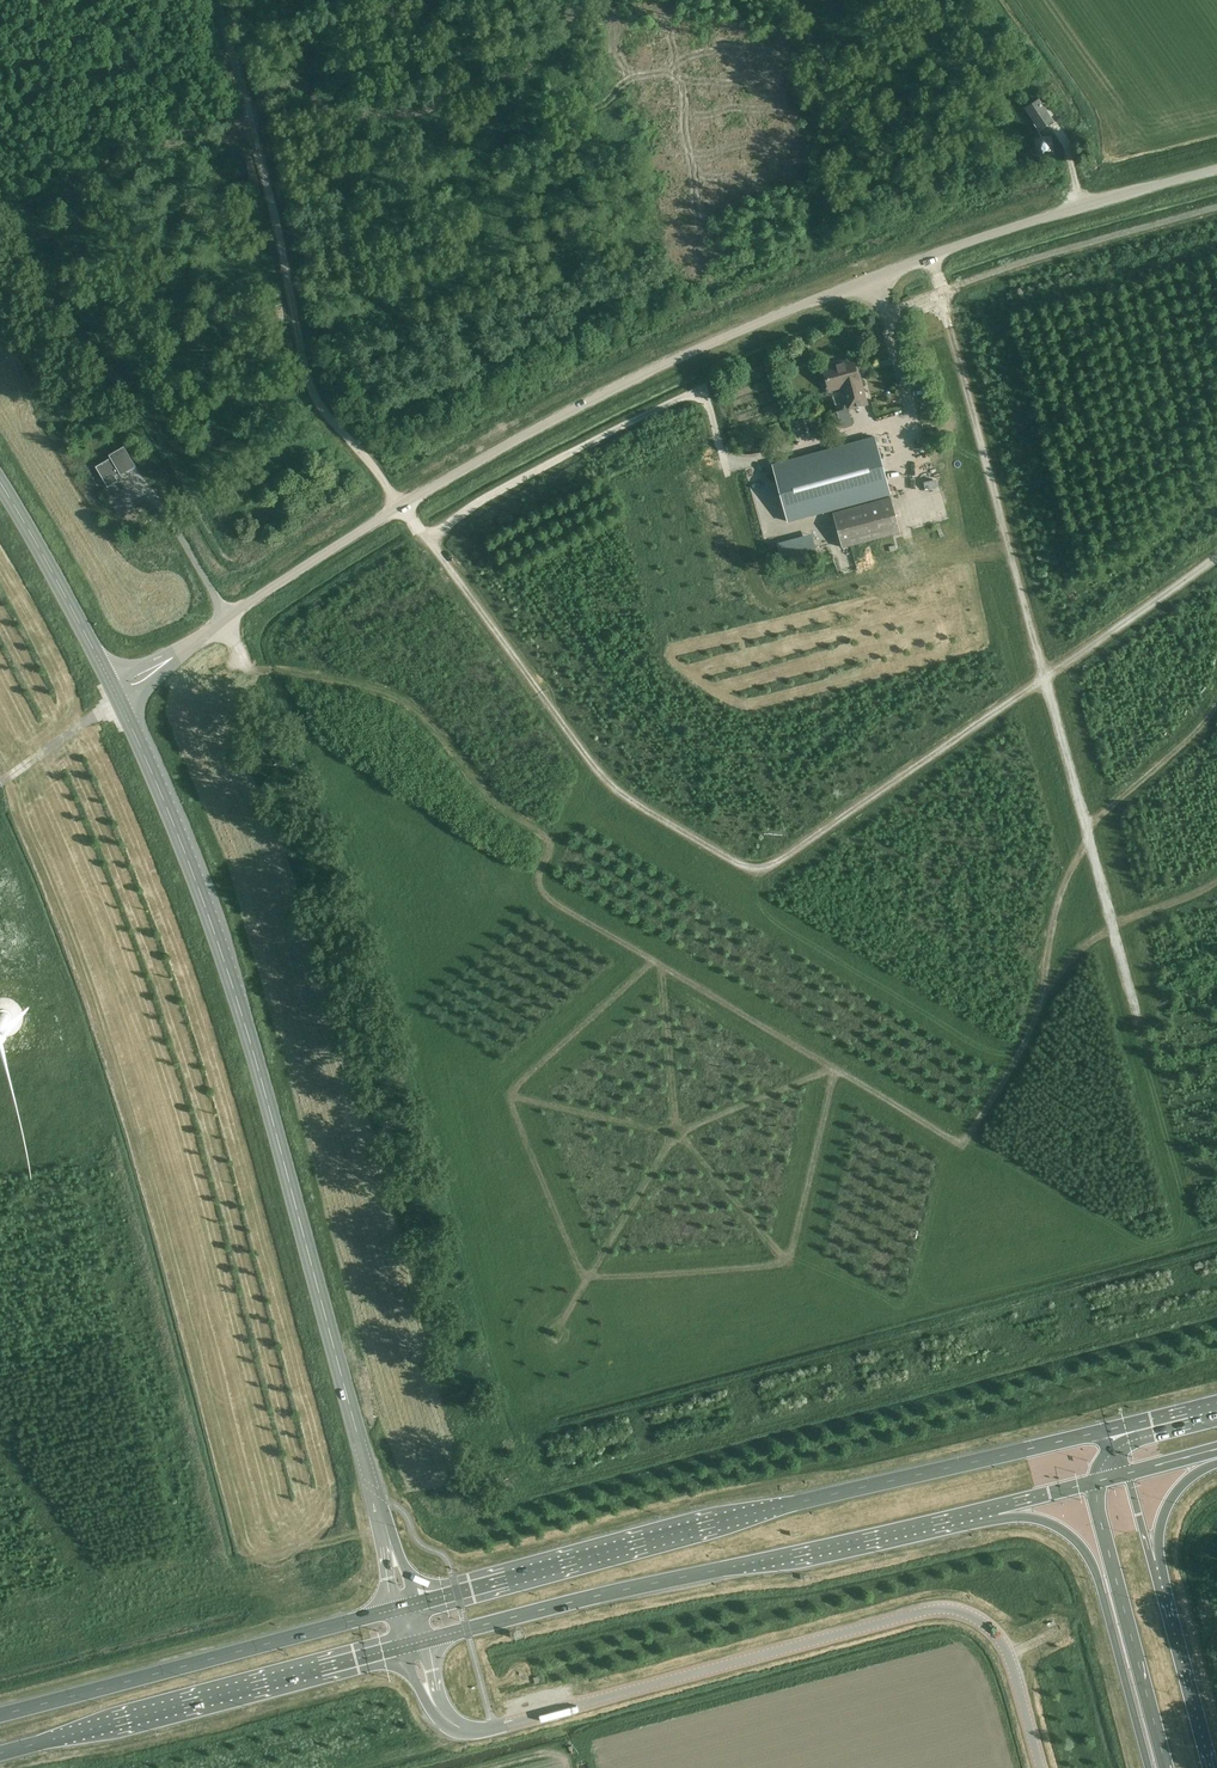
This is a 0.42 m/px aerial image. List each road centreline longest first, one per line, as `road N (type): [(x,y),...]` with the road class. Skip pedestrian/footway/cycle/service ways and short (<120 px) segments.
road 1 (track): [(1216,557),(1047,678),(764,860),(725,861),(588,780),(457,577),(330,415),(222,0)]
road 2 (unclassified): [(117,694),(400,503),(719,341),(1079,205),(1216,169)]
road 3 (tertiary): [(390,1551),(246,1021),(117,694)]
road 4 (track): [(931,259),(1145,1036)]
road 5 (unclassified): [(1042,1767),(998,1638),(976,1619),(940,1611),(493,1727),(458,1727),(435,1704)]
road 6 (trunk): [(1110,1429),(413,1604)]
road 7 (trunk): [(422,1642),(997,1506)]
road 8 (trunk): [(0,1754),(409,1645)]
road 9 (trunk): [(398,1608),(0,1715)]
road 10 (track): [(888,313),(1047,255),(1216,210)]
road 11 (trunk): [(997,1506),(1058,1528),(1087,1555),(1148,1767)]
road 12 (trunk): [(1094,1483),(1164,1767)]
road 13 (track): [(814,272),(790,0)]
road 14 (track): [(227,619),(264,660),(383,692),(444,736)]
road 15 (tertiary): [(117,694),(0,486)]
road 16 (trunk): [(1207,1767),(1154,1561)]
road 17 (track): [(1216,701),(1085,829)]
road 18 (track): [(1088,842),(1064,879),(1042,995)]
road 19 (trunk): [(1154,1561),(1168,1505),(1216,1457)]

